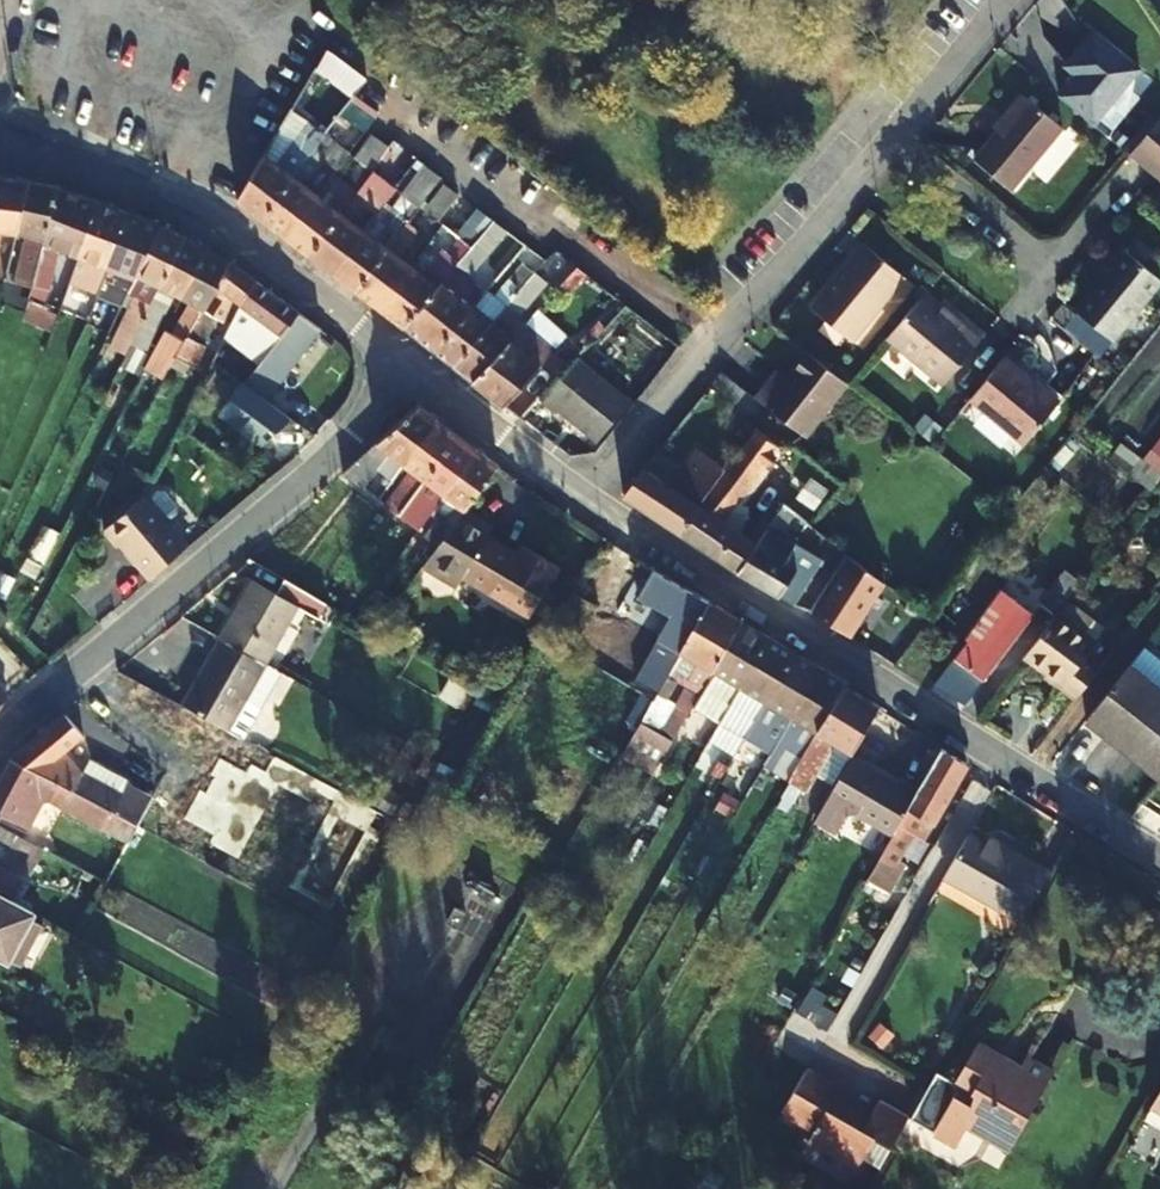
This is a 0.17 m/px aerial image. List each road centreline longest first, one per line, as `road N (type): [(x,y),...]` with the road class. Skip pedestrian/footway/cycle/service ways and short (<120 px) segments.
road 1 (residential): [(1159,861),(589,504)]
road 2 (residential): [(0,731),(328,463),(408,365)]
road 3 (residential): [(890,143),(718,336),(589,504)]
road 4 (residential): [(408,365),(192,208),(95,170),(0,157)]
road 5 (residential): [(890,143),(1050,274),(1115,197)]
road 6 (residential): [(589,504),(408,365)]
road 7 (residential): [(1005,0),(890,143)]

